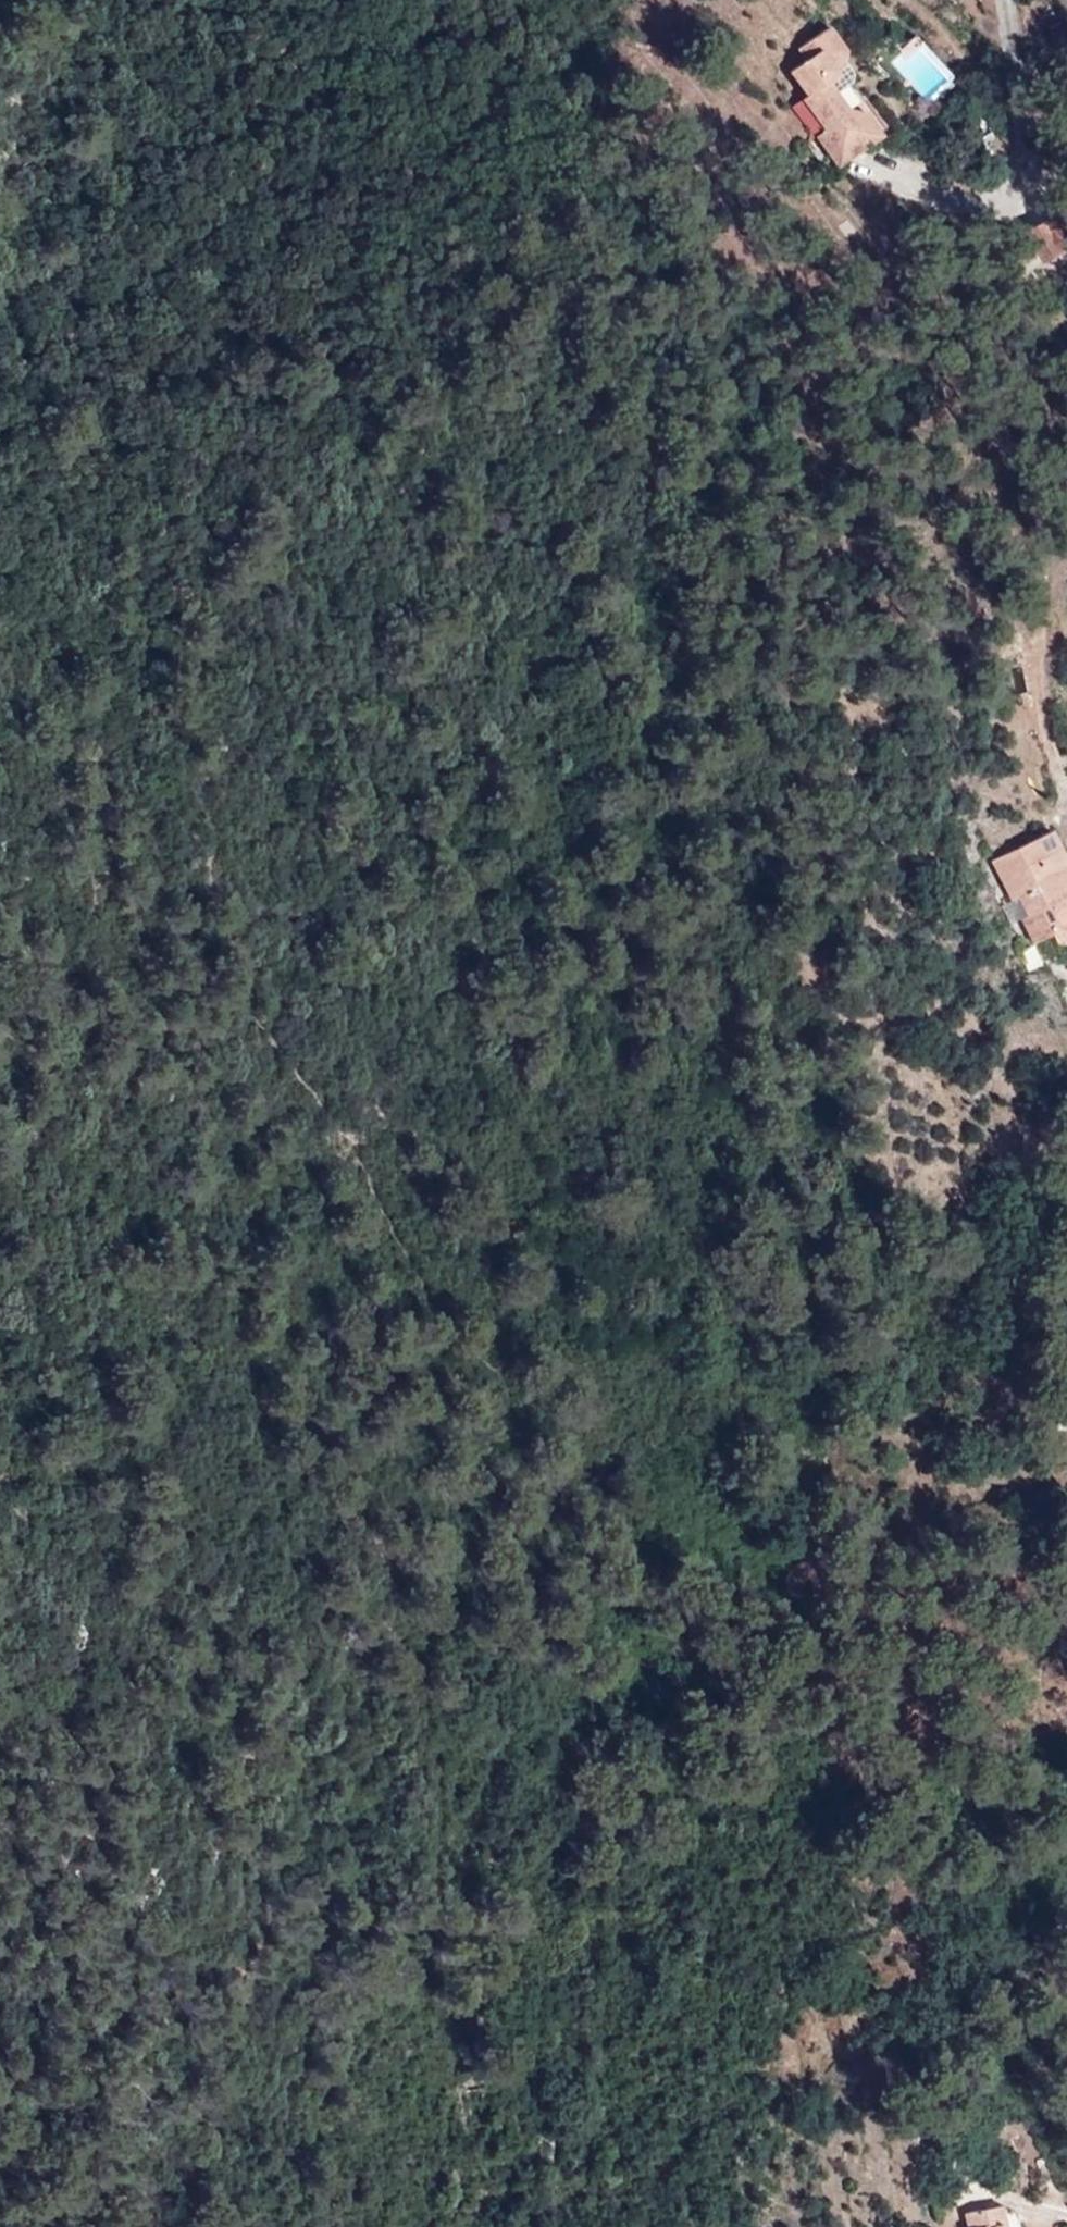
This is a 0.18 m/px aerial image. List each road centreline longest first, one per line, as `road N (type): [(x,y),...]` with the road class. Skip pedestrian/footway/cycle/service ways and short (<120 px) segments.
road 1 (residential): [(1009,0),(1048,181),(1017,203),(916,178)]

